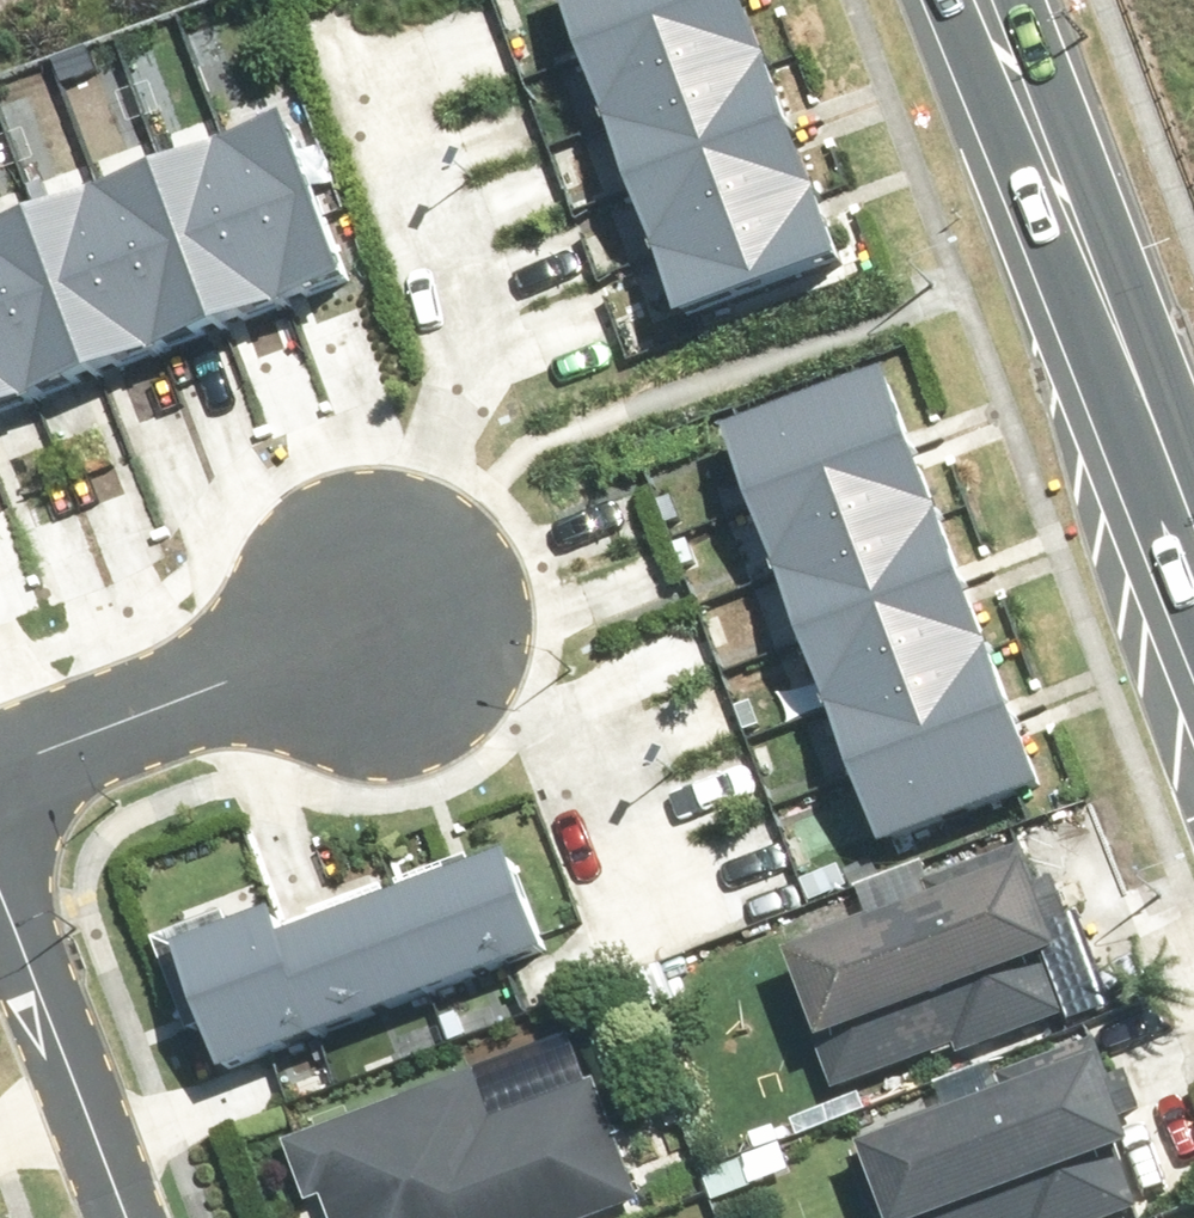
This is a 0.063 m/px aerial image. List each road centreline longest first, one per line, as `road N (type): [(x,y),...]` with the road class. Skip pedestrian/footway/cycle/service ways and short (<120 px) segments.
road 1 (secondary): [(1193,542),(980,0)]
road 2 (residential): [(0,777),(398,621)]
road 3 (residential): [(0,826),(145,1217)]

